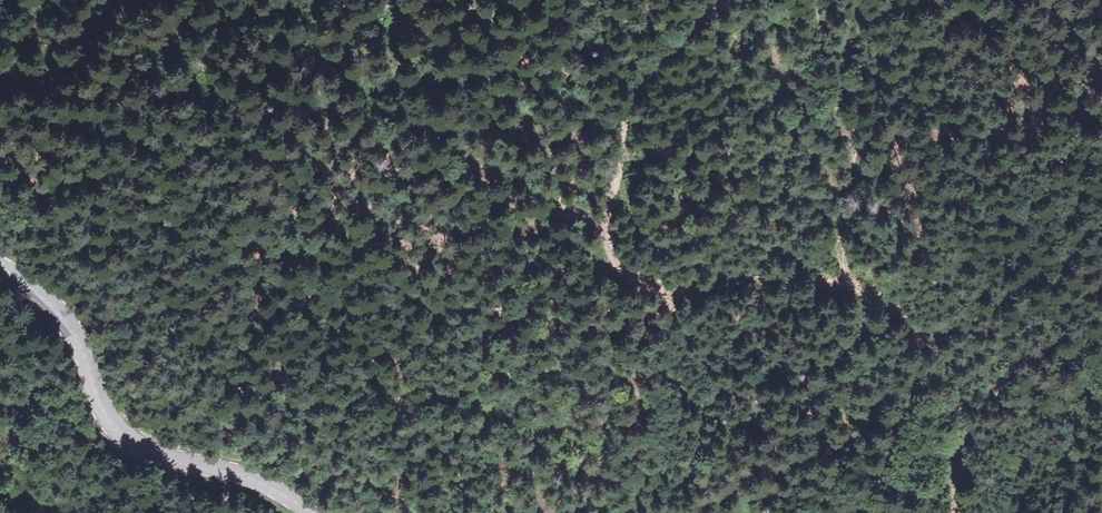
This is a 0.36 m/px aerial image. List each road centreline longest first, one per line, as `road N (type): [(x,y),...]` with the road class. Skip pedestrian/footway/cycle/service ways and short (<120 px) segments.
road 1 (track): [(611,227),(636,280),(845,278),(887,299),(910,319),(956,392),(963,441),(957,512)]
road 2 (secondary): [(323,512),(165,452),(123,428),(68,318),(0,264)]
road 3 (track): [(817,0),(838,83),(837,255),(845,278)]
road 4 (track): [(713,0),(624,104),(611,227)]

